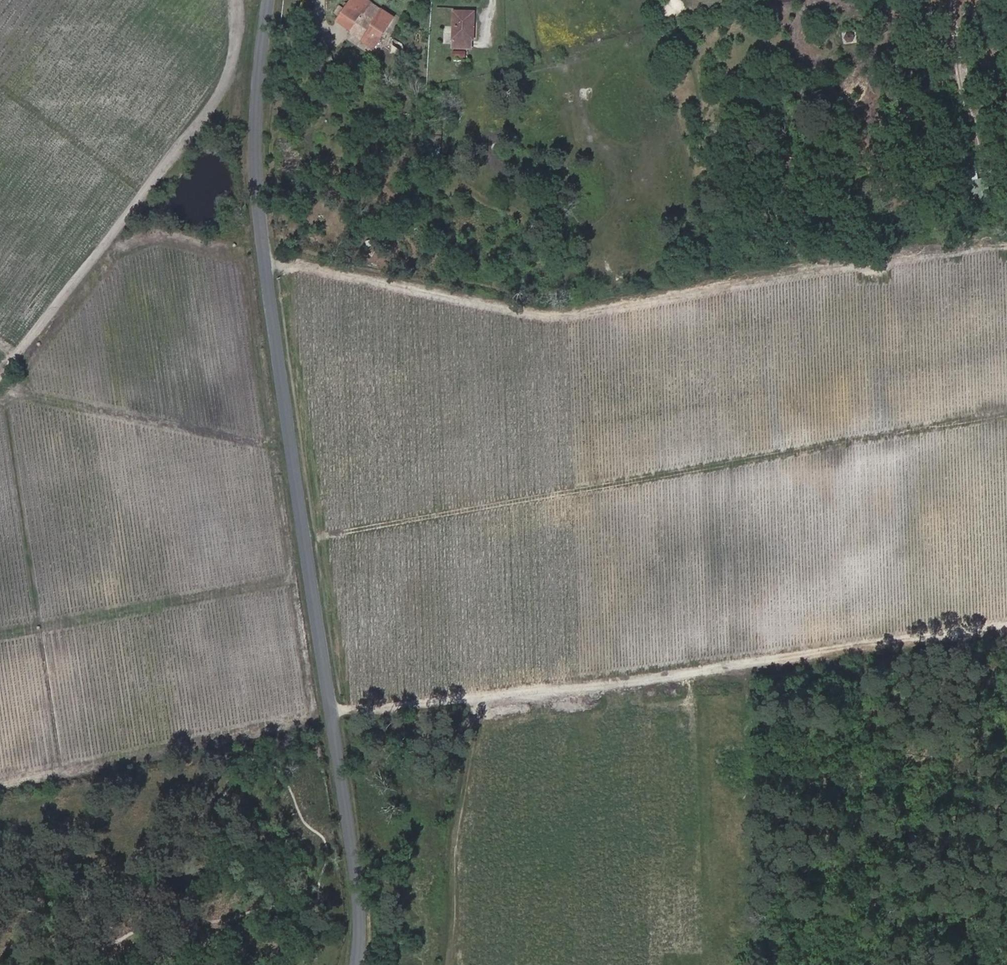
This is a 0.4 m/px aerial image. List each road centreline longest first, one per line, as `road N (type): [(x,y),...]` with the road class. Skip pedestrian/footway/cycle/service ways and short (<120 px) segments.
road 1 (unclassified): [(357,964),(356,876),(259,207),(258,77),(269,0)]
road 2 (track): [(330,713),(1006,629)]

